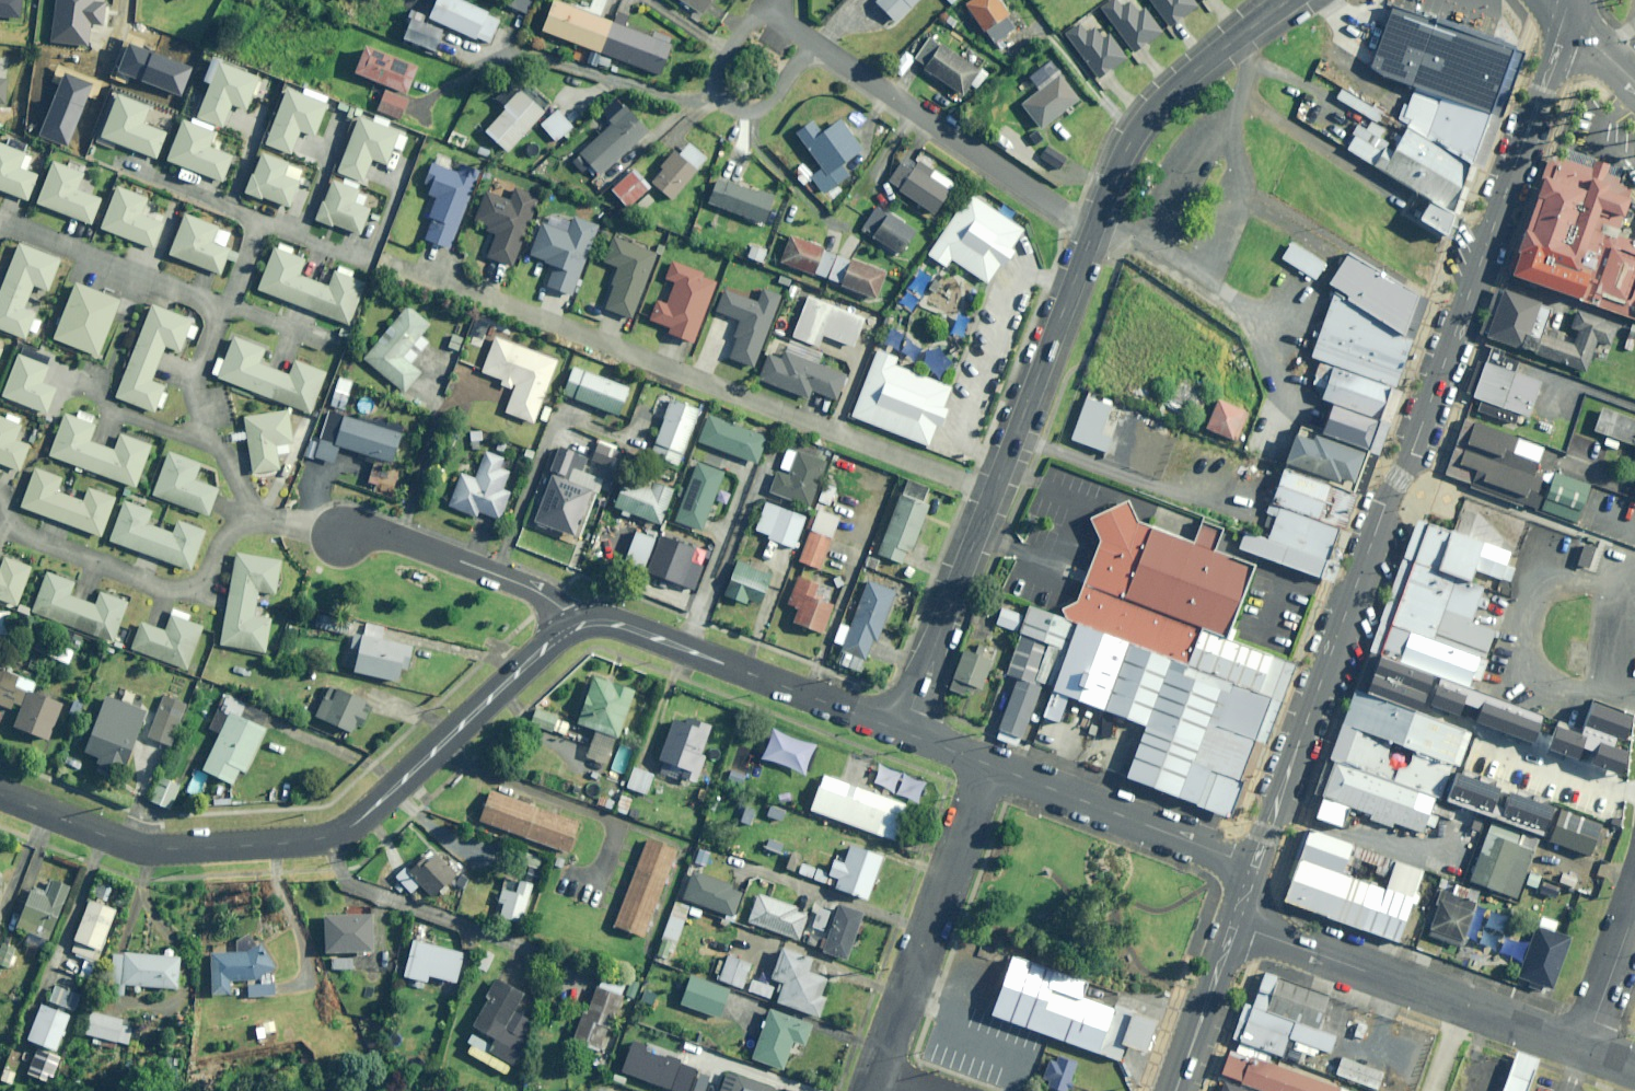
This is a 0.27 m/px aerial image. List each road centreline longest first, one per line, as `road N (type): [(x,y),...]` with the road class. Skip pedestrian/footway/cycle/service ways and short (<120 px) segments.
road 1 (tertiary): [(1251,864),(1568,19)]
road 2 (residential): [(580,621),(356,821),(315,840),(154,849),(0,795)]
road 3 (residential): [(1094,233),(903,731)]
road 4 (residential): [(1240,927),(1583,1052)]
road 5 (residential): [(903,731),(629,626),(580,621)]
road 6 (residential): [(1094,233),(812,41)]
road 7 (residential): [(876,1074),(991,765)]
road 8 (residential): [(258,520),(225,535),(209,573),(176,586),(14,529),(0,503)]
road 9 (residential): [(1288,0),(1140,124),(1094,233)]
road 10 (residential): [(1251,864),(991,765)]
road 11 (residential): [(580,621),(534,589),(375,531),(335,538)]
road 12 (residential): [(812,41),(766,104),(744,111),(720,102),(713,75),(743,27),(780,19)]
road 13 (residential): [(0,222),(217,308)]
road 14 (tertiary): [(1175,1090),(1240,927)]
road 15 (residential): [(1583,1052),(1634,904)]
road 16 (residential): [(119,164),(262,220)]
road 17 (residential): [(217,308),(192,395),(200,436)]
road 18 (residential): [(200,436),(117,409),(90,383)]
road 19 (residential): [(217,308),(332,345)]

